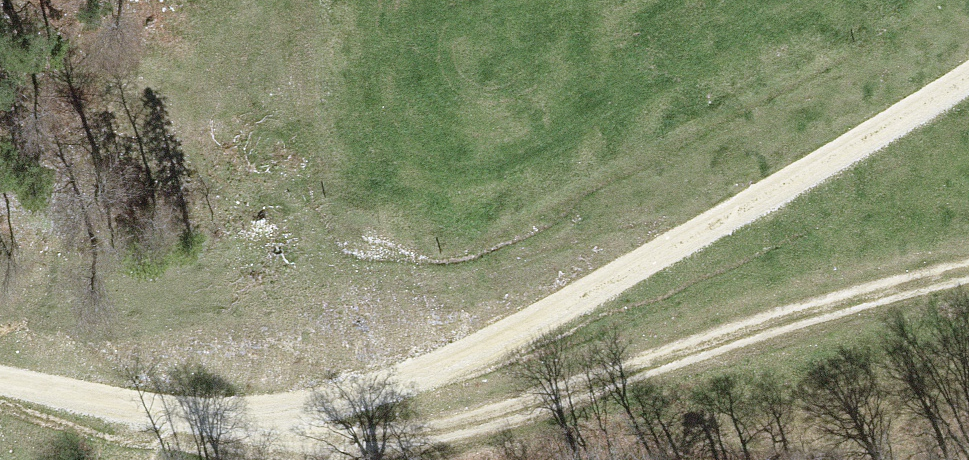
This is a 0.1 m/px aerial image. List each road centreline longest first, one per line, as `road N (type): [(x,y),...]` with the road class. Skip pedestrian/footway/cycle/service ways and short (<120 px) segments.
road 1 (track): [(0,383),(343,450),(478,422),(759,328),(968,273)]
road 2 (track): [(968,76),(682,243),(439,370),(322,405),(197,421)]

